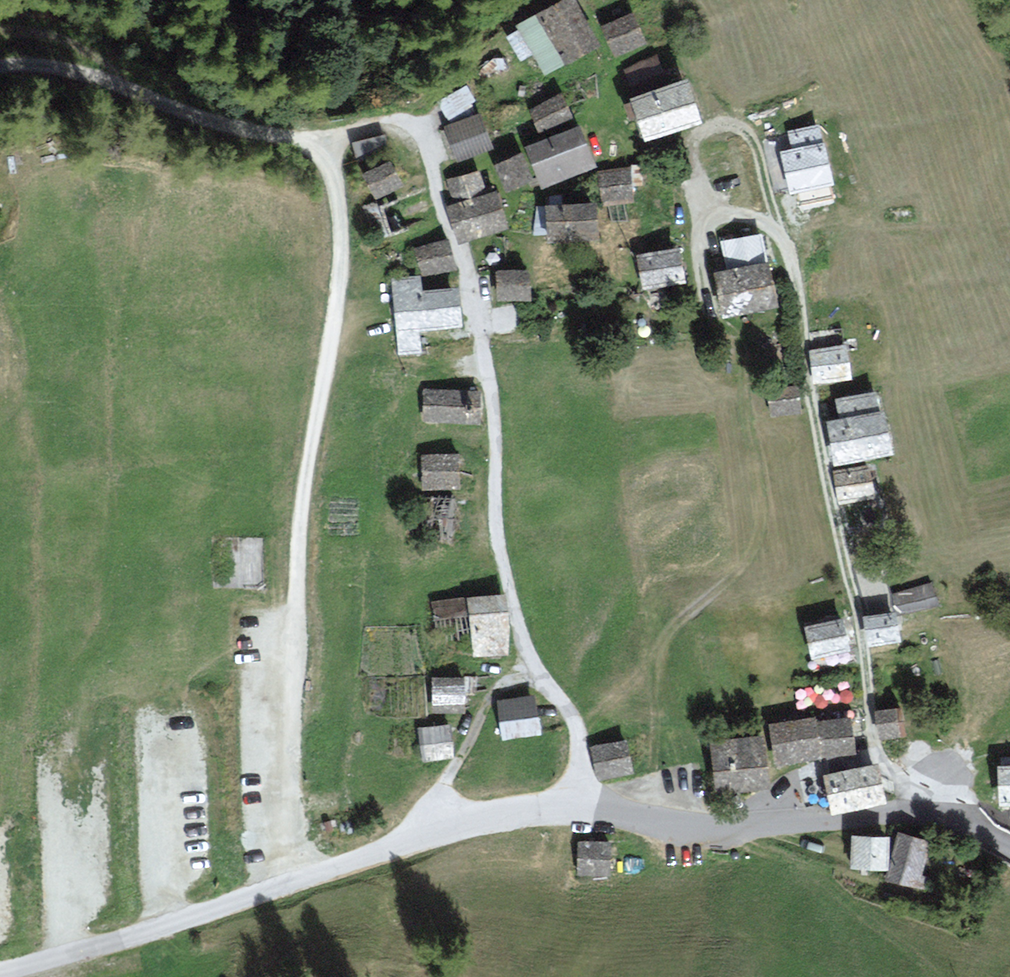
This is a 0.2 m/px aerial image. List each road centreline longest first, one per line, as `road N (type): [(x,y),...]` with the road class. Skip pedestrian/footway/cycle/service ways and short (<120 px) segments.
road 1 (track): [(298,880),(285,797),(287,687),(306,467),(339,267),(329,167),(310,148),(125,85),(31,63),(0,64)]
road 2 (residential): [(707,276),(695,143),(726,120),(753,140),(801,300),(877,751)]
road 3 (residential): [(319,153),(391,120),(418,130),(429,150),(483,343),(498,541),(526,648),(574,730),(575,810)]
road 4 (unclassified): [(575,810),(433,835),(175,922),(0,971)]
road 5 (unclassified): [(1009,847),(929,817),(719,829),(575,810)]

